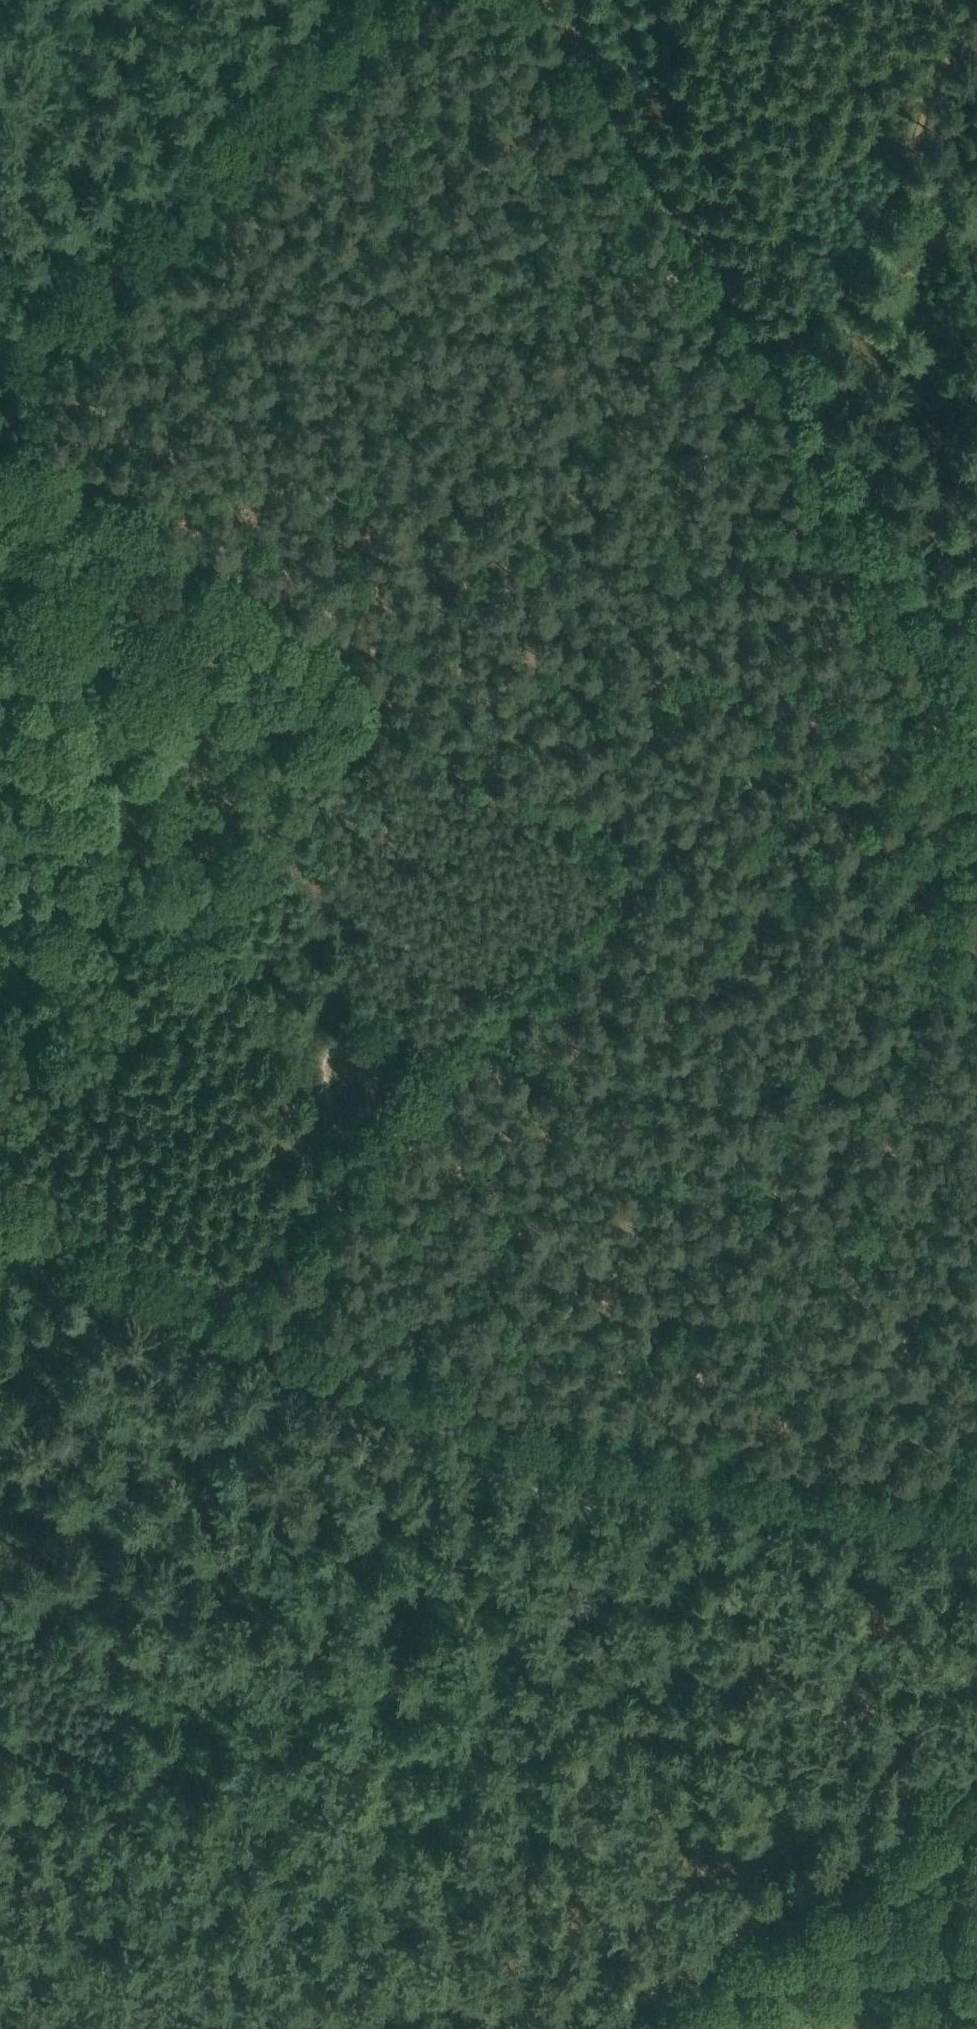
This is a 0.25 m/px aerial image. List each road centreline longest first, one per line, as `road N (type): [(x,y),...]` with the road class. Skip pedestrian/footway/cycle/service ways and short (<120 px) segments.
road 1 (track): [(219,1321),(919,629)]
road 2 (track): [(219,1321),(649,1475),(819,1509),(976,1523)]
road 3 (tertiary): [(0,368),(206,173),(362,0)]
road 4 (track): [(976,1761),(597,2028)]
road 5 (track): [(0,1183),(167,1296),(219,1321)]
road 6 (track): [(132,1272),(0,1453)]

